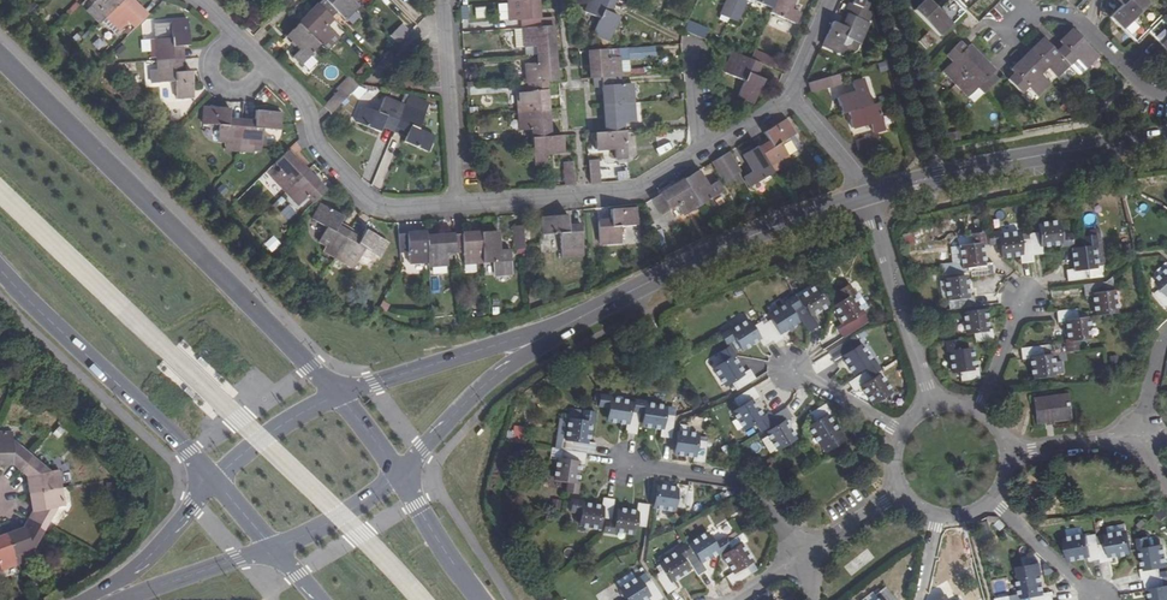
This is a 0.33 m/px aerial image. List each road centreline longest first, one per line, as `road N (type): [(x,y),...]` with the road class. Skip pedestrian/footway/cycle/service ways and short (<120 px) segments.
road 1 (primary): [(336,393),(0,56)]
road 2 (tertiary): [(563,327),(732,244),(864,195)]
road 3 (tertiary): [(864,195),(1166,136)]
road 4 (primary): [(0,270),(214,480)]
road 5 (residential): [(705,147),(633,192),(455,203)]
road 6 (residential): [(455,203),(374,201),(322,148),(303,101),(268,67)]
road 7 (tertiary): [(563,327),(336,393)]
road 8 (tertiary): [(399,476),(467,401),(563,327)]
road 9 (residential): [(864,195),(934,406)]
road 10 (residential): [(629,461),(747,490),(799,557)]
road 11 (residential): [(442,0),(455,203)]
road 12 (residential): [(1015,20),(1067,16),(1156,97),(1166,95)]
road 13 (unclassified): [(214,480),(145,560),(92,599)]
road 14 (unclassified): [(120,599),(275,549)]
road 15 (tertiary): [(336,393),(262,438),(214,480)]
road 16 (primary): [(480,599),(399,476)]
road 17 (unclassified): [(275,549),(399,476)]
road 18 (residential): [(1096,599),(991,504)]
road 19 (residential): [(1142,435),(1010,455)]
road 20 (residential): [(792,367),(903,430)]
road 21 (residential): [(799,557),(905,494)]
road 22 (residential): [(790,98),(853,170),(864,195)]
road 23 (residential): [(1025,297),(983,412)]

